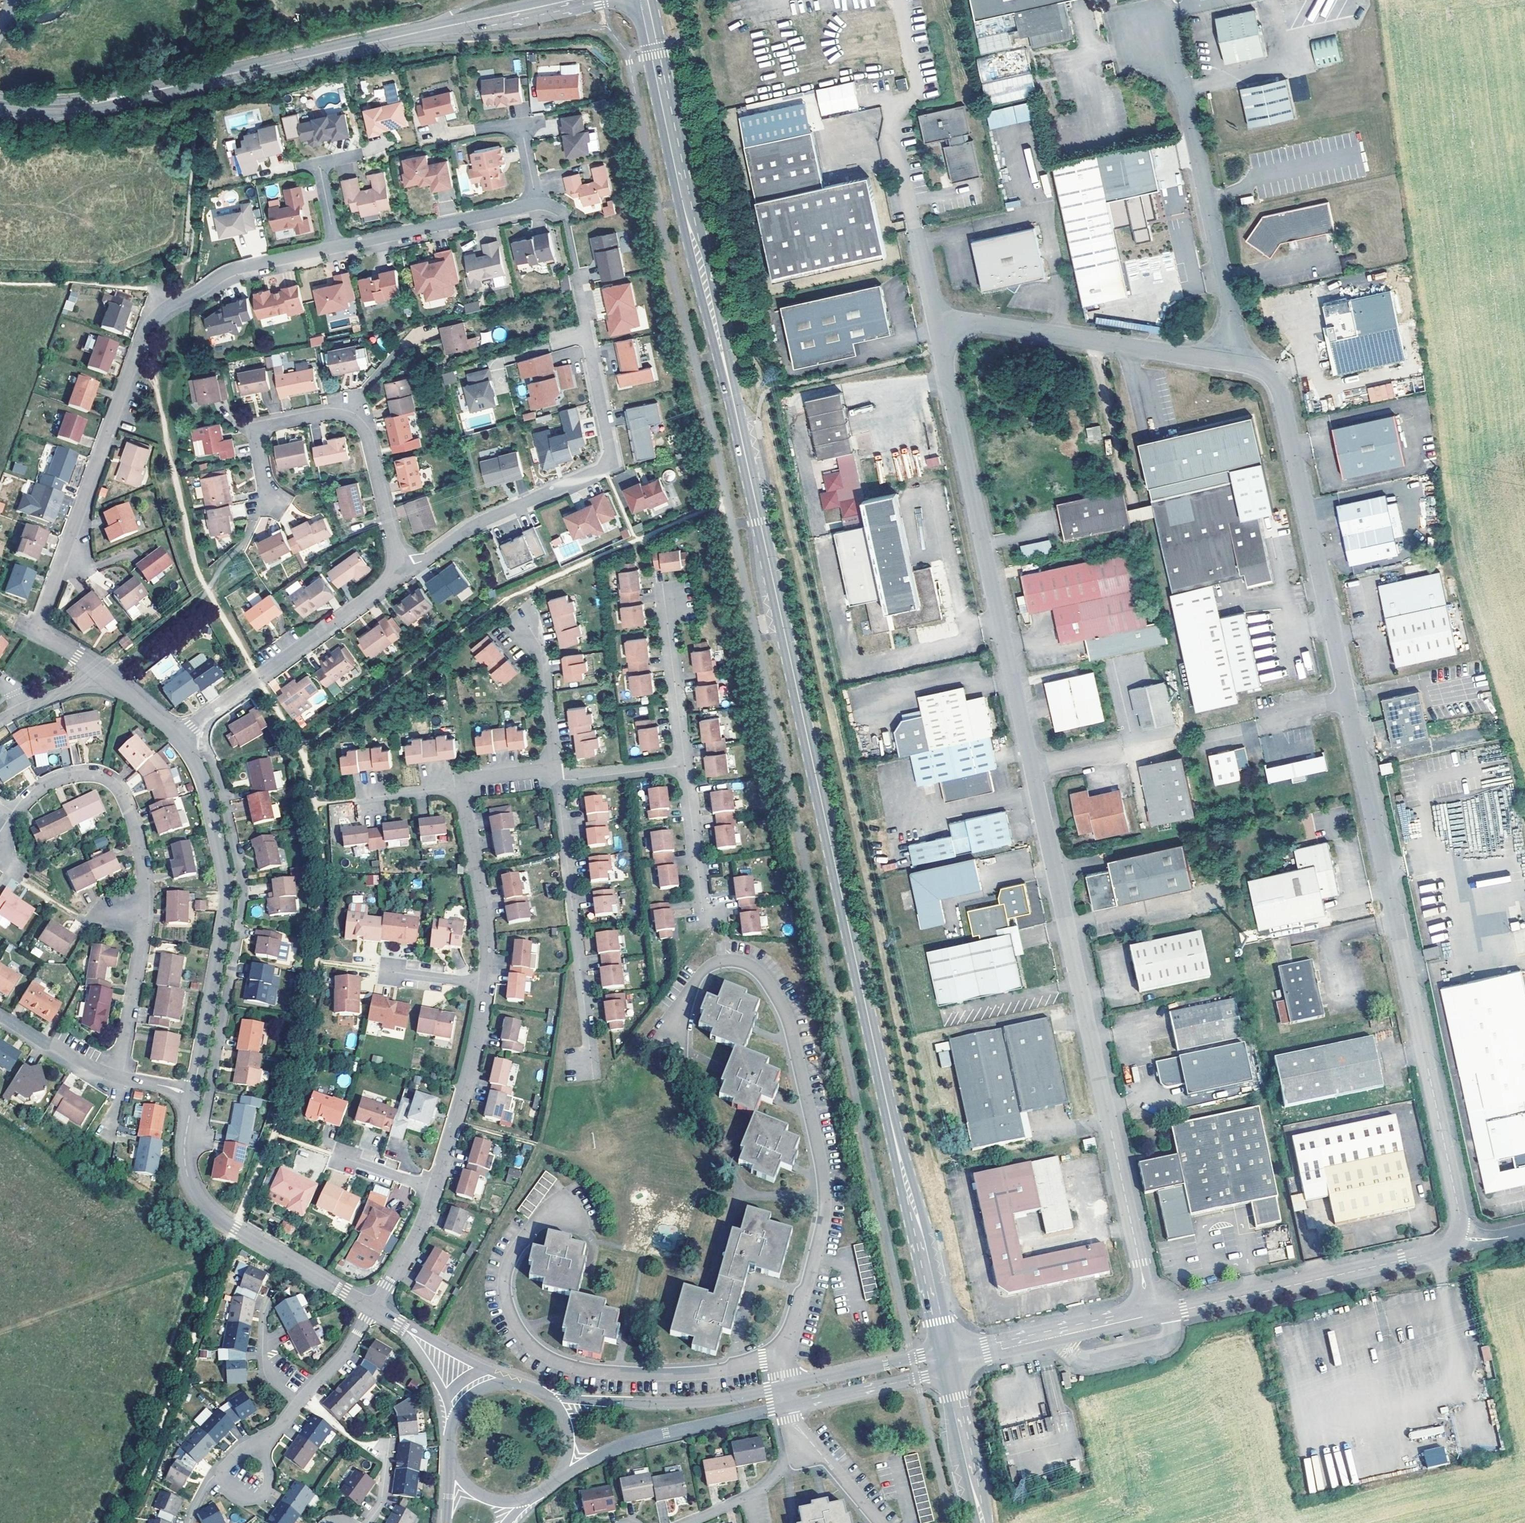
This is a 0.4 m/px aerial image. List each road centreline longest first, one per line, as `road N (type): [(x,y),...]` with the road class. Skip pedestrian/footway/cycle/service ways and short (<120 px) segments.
road 1 (residential): [(1173,1312),(1444,1250),(1457,1235),(1459,1212),(1279,387),(1256,369),(969,325),(942,359),(1151,1315)]
road 2 (tertiary): [(943,1363),(644,0)]
road 3 (residential): [(565,215),(537,204),(237,268),(160,313),(133,362),(39,620),(40,635),(88,665),(99,685)]
road 4 (tertiary): [(576,0),(109,99),(0,102)]
road 5 (residential): [(779,1354),(824,1210),(787,1022),(763,979),(729,962),(698,980),(670,1029)]
road 6 (residential): [(397,564),(429,559),(488,518),(608,463),(576,269)]
road 7 (residential): [(565,1209),(532,1230),(507,1268),(512,1315),(543,1354),(594,1370),(676,1374),(779,1354)]
road 8 (residential): [(115,1076),(144,905),(131,816),(113,783),(78,777),(40,790),(15,819)]
road 9 (residential): [(193,1093),(227,895),(206,792),(177,738)]
road 10 (residential): [(397,564),(368,438),(346,416),(260,432),(268,503)]
road 11 (residential): [(373,1309),(201,1202),(184,1156),(193,1093)]
road 12 (residential): [(557,778),(589,1047),(581,1065)]
road 13 (residential): [(177,738),(384,587),(397,564)]
road 14 (tertiary): [(558,1476),(623,1445),(759,1410),(770,1399)]
road 15 (tertiary): [(770,1399),(550,1399)]
road 16 (residential): [(943,1363),(1151,1315)]
road 17 (residential): [(434,1188),(486,984)]
road 18 (residential): [(486,984),(487,925),(466,790)]
road 19 (residential): [(664,596),(685,765)]
road 20 (tertiary): [(981,1522),(943,1363)]
road 21 (tertiary): [(943,1363),(921,1356),(798,1384),(791,1395)]
road 22 (tertiary): [(791,1395),(803,1403),(925,1376),(943,1363)]
road 23 (residential): [(529,626),(540,645),(557,778)]
road 24 (residential): [(685,765),(704,918)]
road 25 (residential): [(809,1440),(763,1488),(688,1522)]
road 26 (residential): [(373,1309),(434,1188)]
road 27 (residential): [(0,1014),(79,1064),(115,1076)]
road 28 (residential): [(557,778),(685,765)]
road 29 (residential): [(519,1384),(405,1329)]
road 30 (residential): [(299,1404),(346,1354),(373,1309)]

